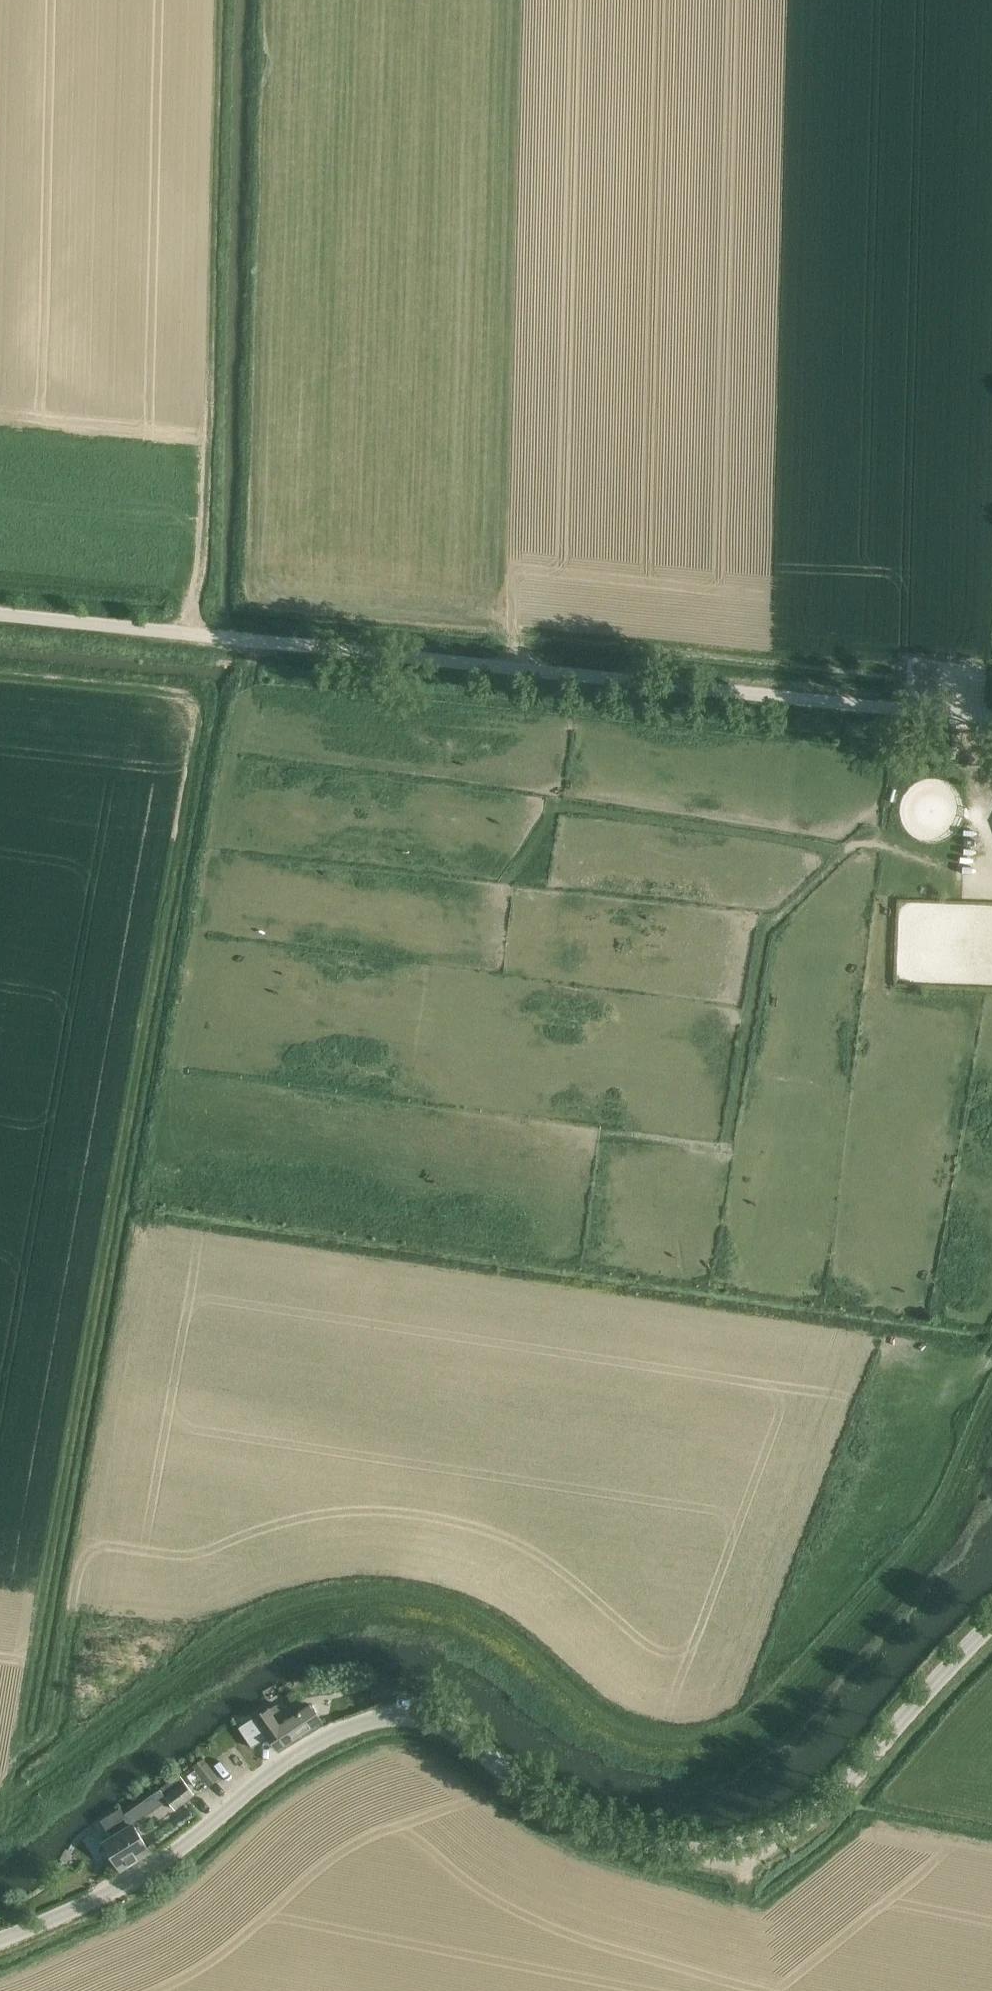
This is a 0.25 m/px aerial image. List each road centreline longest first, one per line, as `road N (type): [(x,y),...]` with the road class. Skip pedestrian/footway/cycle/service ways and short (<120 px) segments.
road 1 (unclassified): [(0,1945),(126,1889),(293,1758),(360,1722),(410,1715),(450,1728),(560,1810),(637,1840),(731,1850),(785,1834),(823,1808),(991,1622)]
road 2 (unclassified): [(86,625),(831,733),(991,748)]

